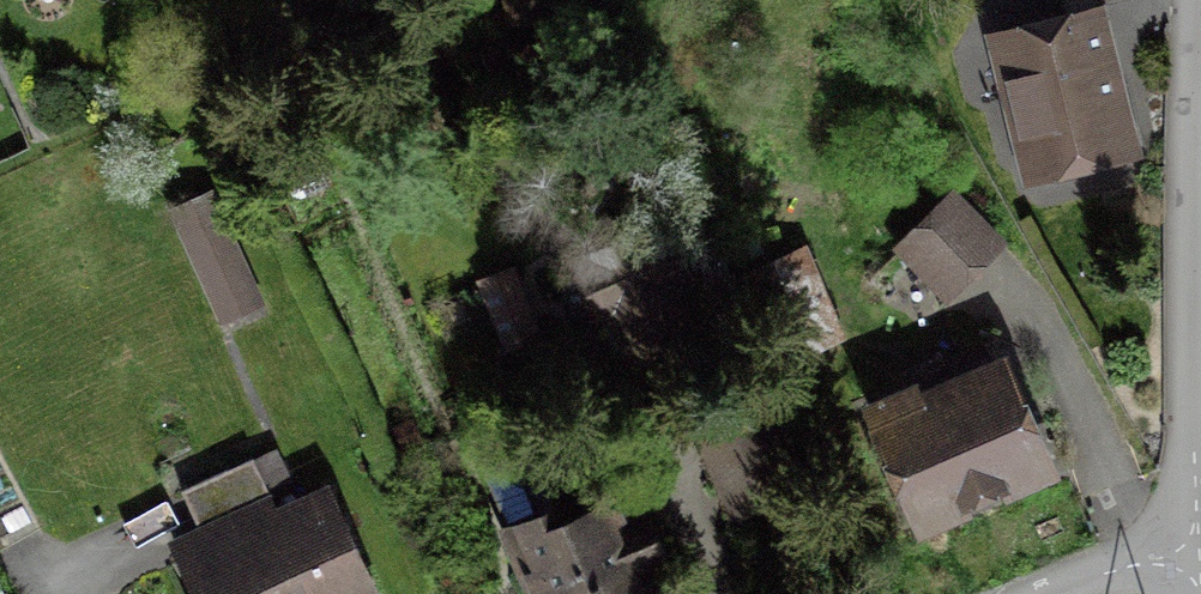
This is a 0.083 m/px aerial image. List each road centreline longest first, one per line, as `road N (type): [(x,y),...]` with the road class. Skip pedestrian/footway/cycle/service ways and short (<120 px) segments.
road 1 (residential): [(1193,0),(1189,562)]

